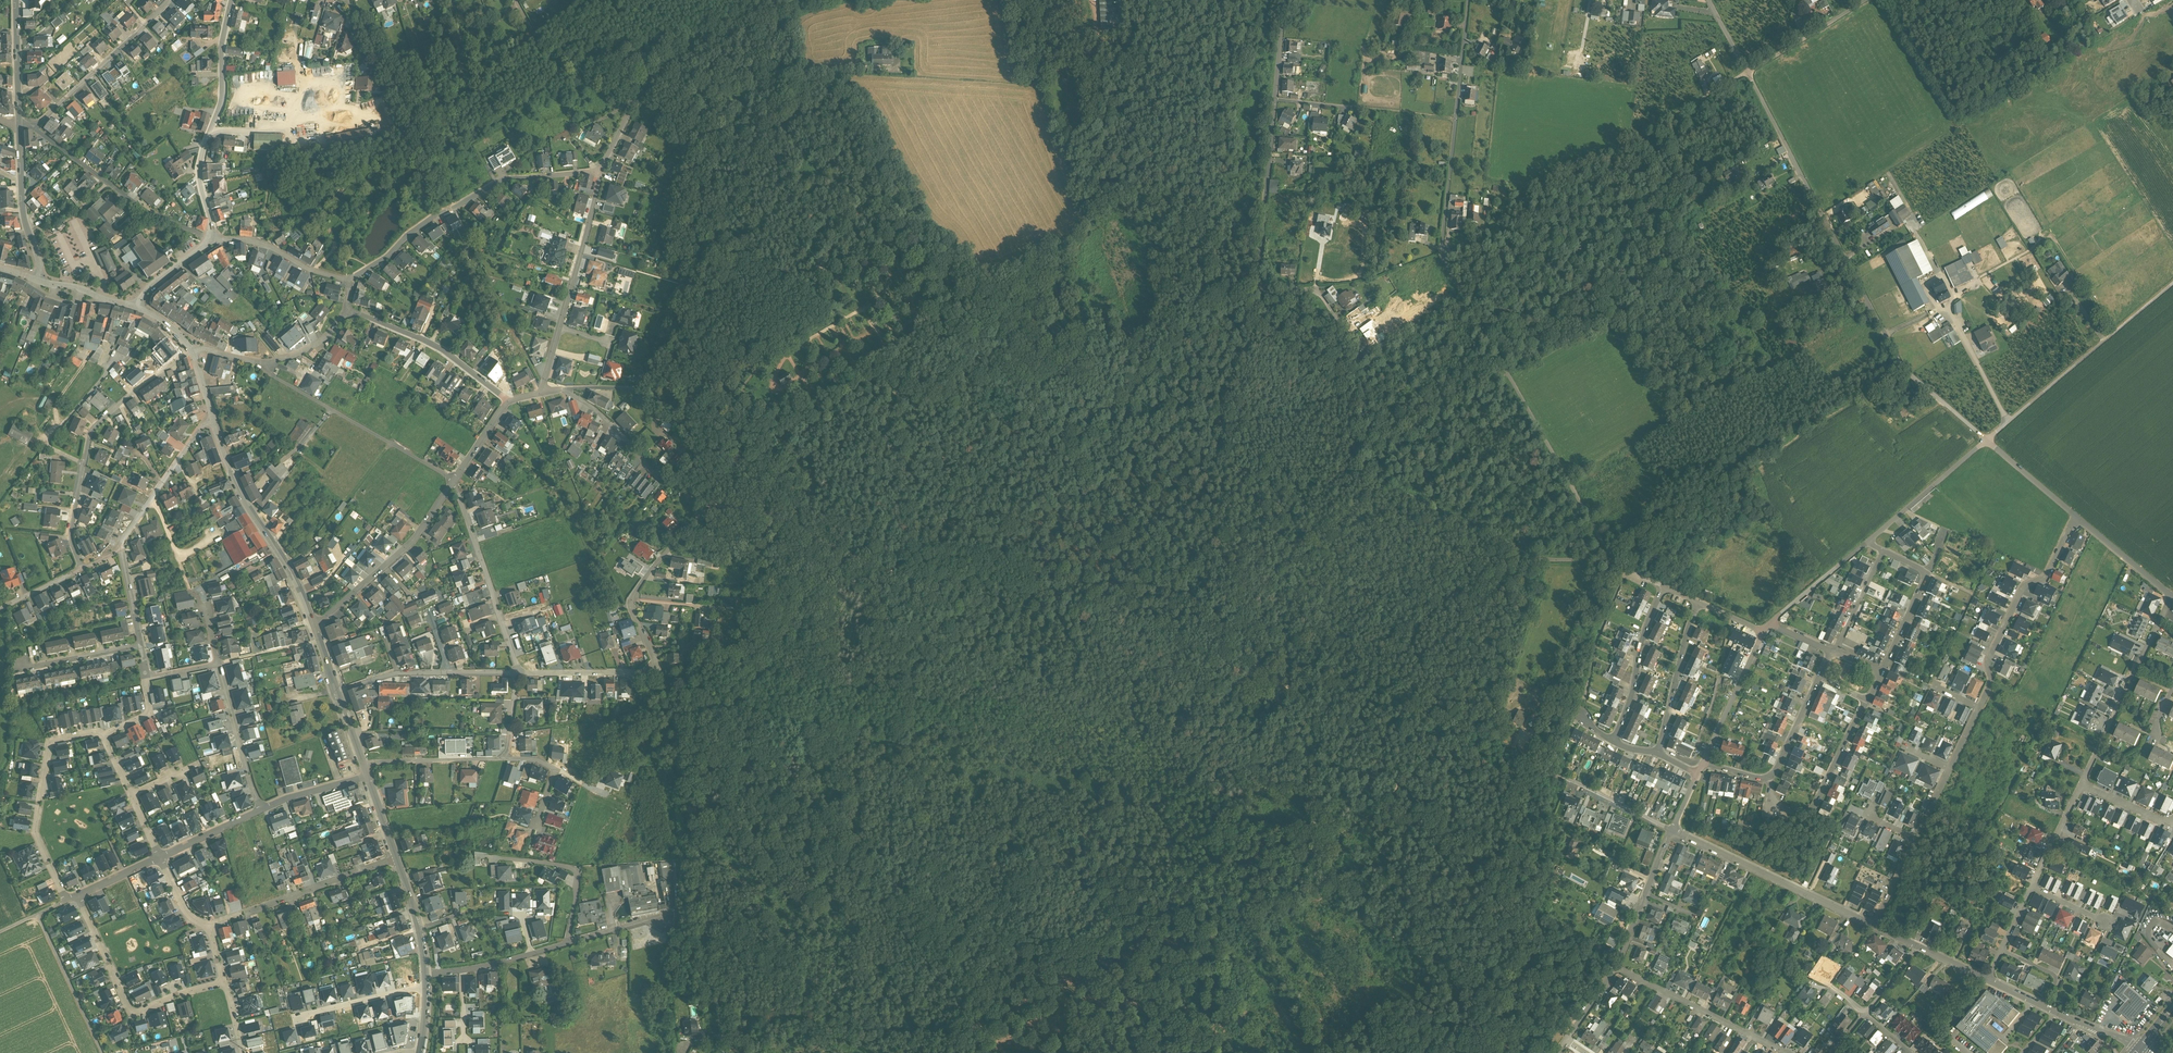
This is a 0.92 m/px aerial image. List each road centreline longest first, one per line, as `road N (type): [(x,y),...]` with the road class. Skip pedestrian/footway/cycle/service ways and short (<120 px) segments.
road 1 (residential): [(1276,100),(1256,290),(1315,288),(1344,326),(1354,354),(1359,467),(1536,557),(1614,564)]
road 2 (residential): [(1469,0),(1446,265),(1614,564)]
road 3 (residential): [(517,672),(641,674),(657,666),(632,600),(709,506),(659,476),(599,413),(563,390)]
road 4 (track): [(1238,667),(1094,620),(1042,592),(964,574),(878,568),(782,519)]
road 5 (residential): [(1987,440),(1906,371),(1748,72)]
road 6 (track): [(1748,72),(1444,258)]
road 7 (track): [(782,519),(827,508),(870,513),(924,503),(983,481),(1069,431)]
road 8 (residential): [(600,170),(507,180),(432,218),(349,280)]
road 9 (residential): [(232,0),(221,104),(198,171),(213,239)]
road 10 (residential): [(1671,832),(1453,726)]
road 11 (residential): [(78,895),(132,1015),(226,982)]
road 12 (tertiary): [(315,626),(228,468),(214,420)]
road 13 (unclassified): [(633,104),(651,72),(680,53),(828,0)]
road 14 (residential): [(263,362),(266,371),(454,481)]
road 15 (residential): [(1978,707),(1992,680),(1988,660),(2023,587),(2049,576),(2079,517)]
road 16 (residential): [(1874,925),(1671,832)]
road 17 (residential): [(103,734),(49,742),(36,833),(66,900)]
road 18 (residential): [(2082,784),(2172,596)]
road 19 (residential): [(454,481),(414,539),(315,626)]
road 20 (residential): [(454,481),(517,672)]
road 21 (track): [(1741,383),(1570,486)]
road 22 (track): [(1547,559),(1493,745)]
road 23 (track): [(1238,667),(1297,723),(1312,832)]
road 24 (residential): [(1617,968),(1784,1052)]
road 25 (residential): [(34,127),(170,0)]
road 26 (residential): [(508,402),(423,340),(349,309)]
road 27 (residential): [(1867,701),(1811,810),(1776,804),(1769,778)]
road 28 (track): [(695,836),(718,1017)]
road 29 (track): [(657,666),(676,721),(695,836)]
road 30 (residential): [(569,942),(579,868),(488,857)]
road 31 (residential): [(559,328),(600,170)]
road 32 (residential): [(192,350),(91,430),(83,463)]
road 33 (residential): [(1663,587),(1613,741)]
road 34 (residential): [(214,420),(197,430),(118,548)]
road 35 (residential): [(398,859),(247,915)]
road 36 (track): [(516,0),(569,70),(633,104)]
road 37 (residential): [(1659,754),(1697,602)]
road 38 (tertiary): [(20,125),(24,213),(38,279)]
road 39 (residential): [(218,663),(264,810)]
road 40 (track): [(37,915),(101,1052)]
road 41 (track): [(1312,832),(1281,877),(1208,939)]
road 42 (residential): [(426,975),(569,942)]
road 43 (residential): [(1671,832),(1617,968)]
road 44 (residential): [(1764,632),(1703,763)]
road 45 (residential): [(507,760),(363,764)]
road 46 (residential): [(349,280),(253,241),(213,239)]
road 47 (residential): [(1872,0),(1748,72)]
road 48 (residential): [(1833,1052),(1919,948)]
road 49 (residential): [(426,987),(297,1017)]
road 50 (residential): [(1770,623),(1869,542)]
road 51 (tertiary): [(16,0),(20,125)]
road 52 (residential): [(2172,596),(2079,517)]
road 53 (residential): [(141,646),(22,668)]
road 54 (residential): [(107,184),(146,214),(213,239)]

